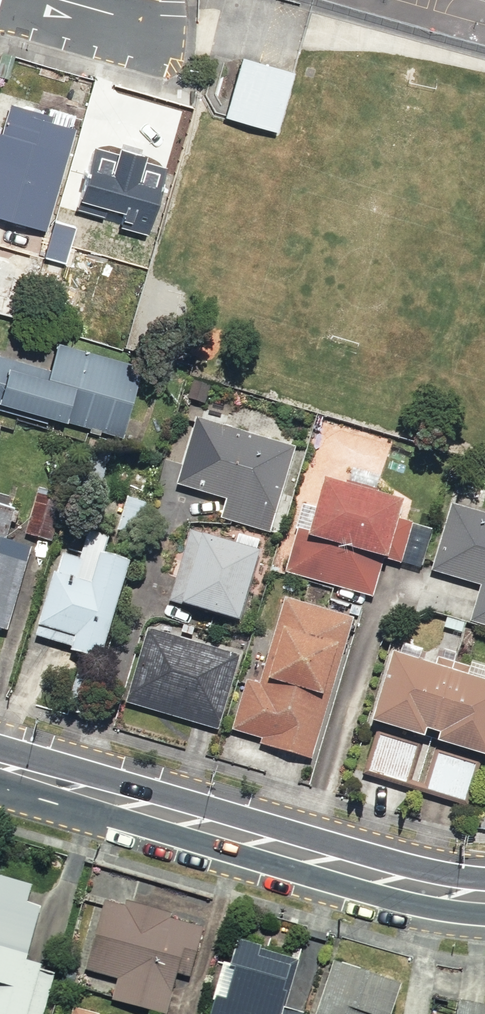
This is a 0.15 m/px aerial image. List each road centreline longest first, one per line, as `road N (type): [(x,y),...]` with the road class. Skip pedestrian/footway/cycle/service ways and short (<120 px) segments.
road 1 (tertiary): [(484,896),(381,878),(0,766)]

